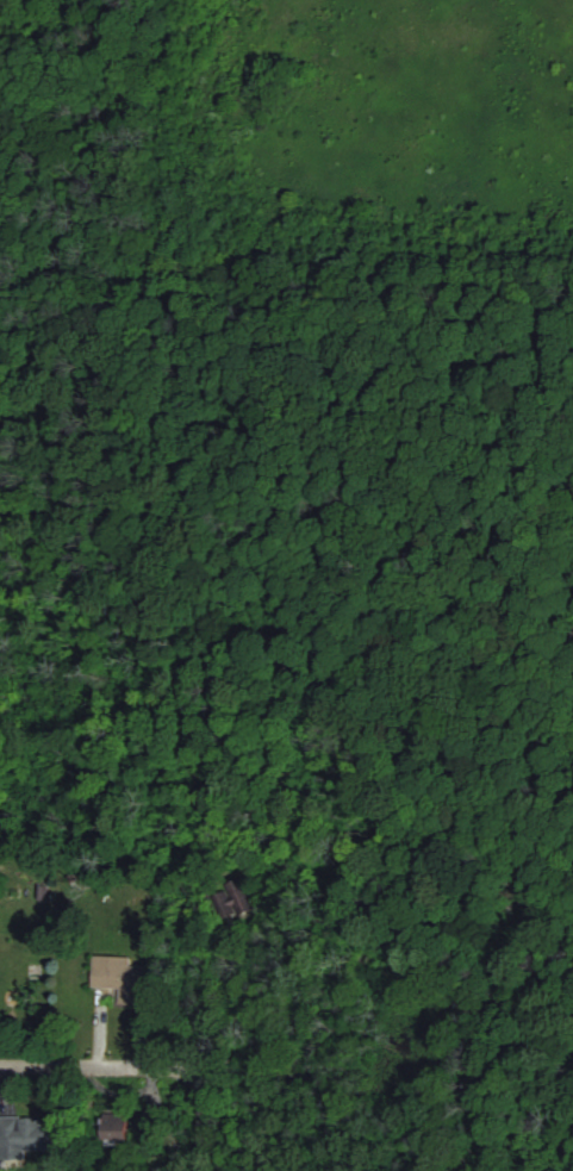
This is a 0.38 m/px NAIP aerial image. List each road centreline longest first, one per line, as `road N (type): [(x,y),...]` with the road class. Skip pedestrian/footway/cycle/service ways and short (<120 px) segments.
road 1 (residential): [(204,1170),(201,1104),(180,1071),(0,1070)]

